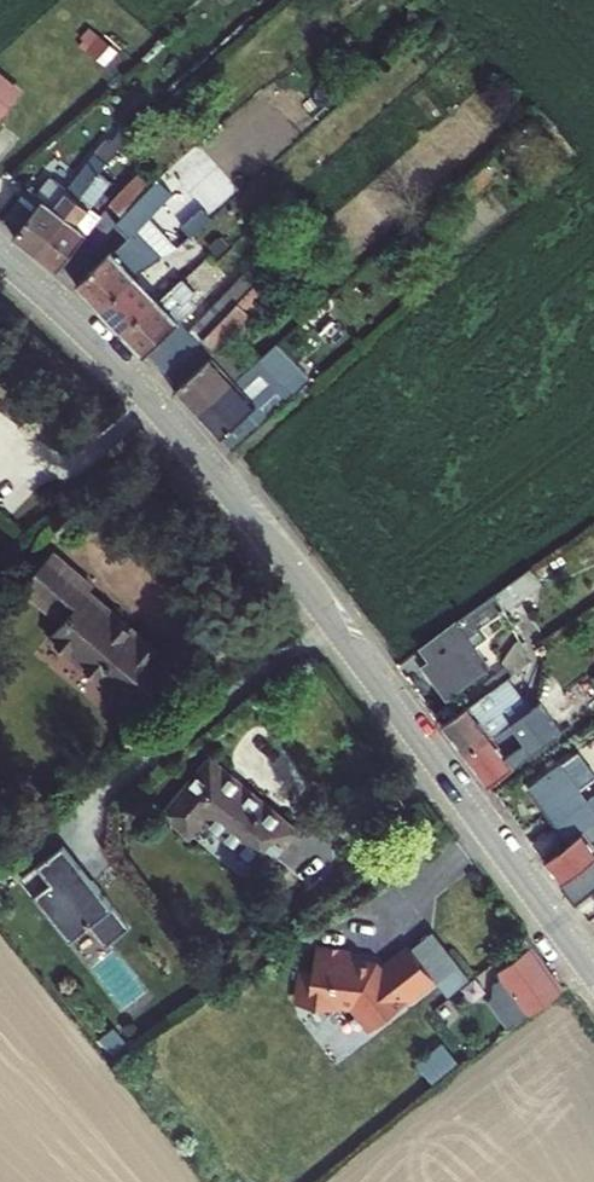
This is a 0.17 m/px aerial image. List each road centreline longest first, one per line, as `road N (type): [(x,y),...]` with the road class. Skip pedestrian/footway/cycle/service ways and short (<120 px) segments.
road 1 (tertiary): [(593,975),(252,511),(0,262)]

